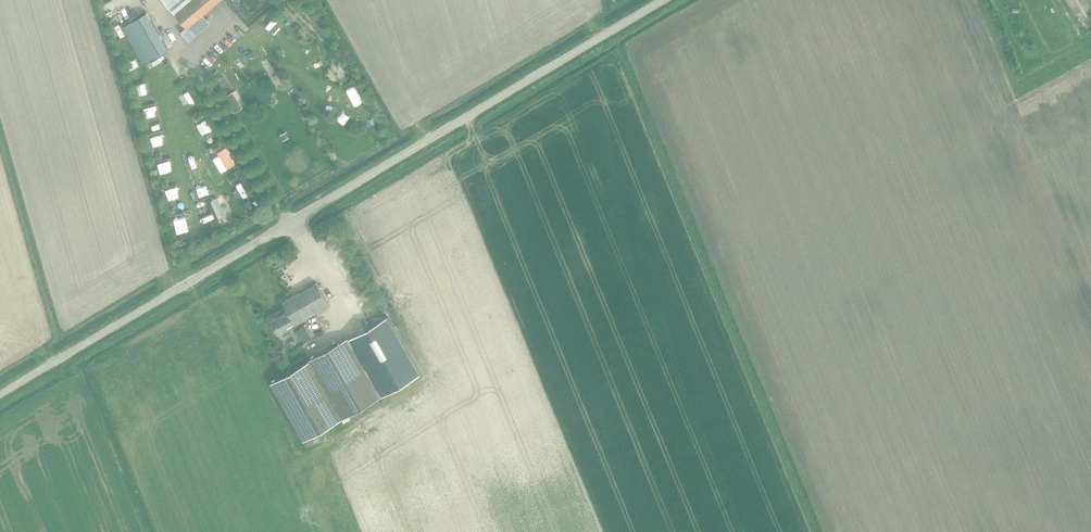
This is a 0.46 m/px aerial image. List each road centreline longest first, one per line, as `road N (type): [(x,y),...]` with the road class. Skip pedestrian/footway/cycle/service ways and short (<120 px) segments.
road 1 (unclassified): [(0,395),(664,0)]

